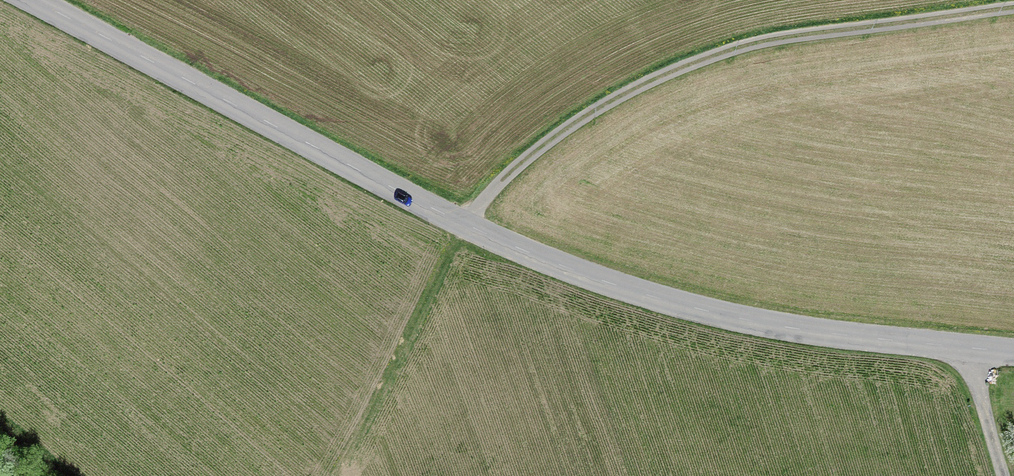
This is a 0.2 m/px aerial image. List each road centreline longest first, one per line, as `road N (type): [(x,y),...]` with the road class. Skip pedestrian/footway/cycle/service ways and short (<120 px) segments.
road 1 (tertiary): [(33,0),(512,248),(708,311),(964,349)]
road 2 (track): [(465,224),(529,153),(612,97),(729,48),(1008,0)]
road 3 (track): [(465,224),(334,475)]
road 4 (unclassified): [(1003,475),(964,349)]

